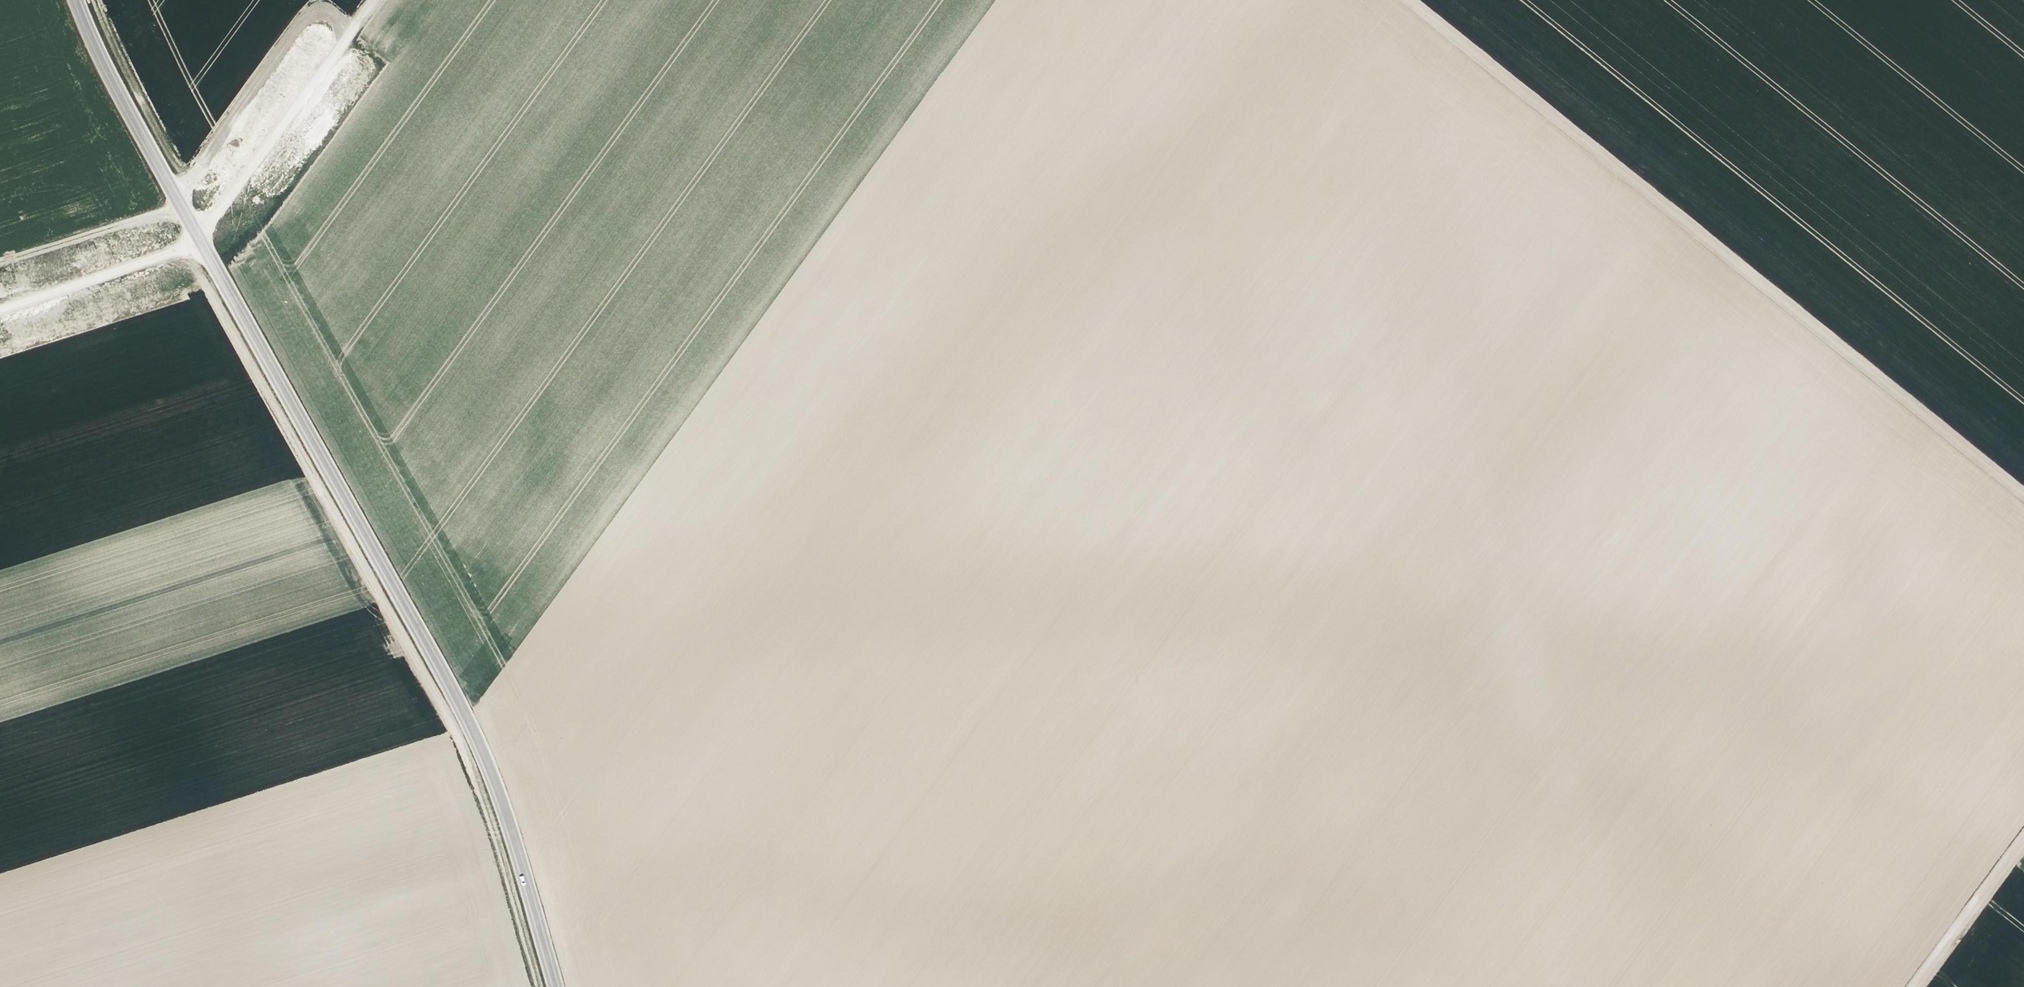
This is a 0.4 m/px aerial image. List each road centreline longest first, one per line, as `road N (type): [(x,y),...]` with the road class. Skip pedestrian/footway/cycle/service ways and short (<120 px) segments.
road 1 (unclassified): [(558,986),(503,801),(462,708),(104,71),(76,0)]
road 2 (track): [(1412,0),(2023,491)]
road 3 (track): [(2023,837),(1913,986)]

